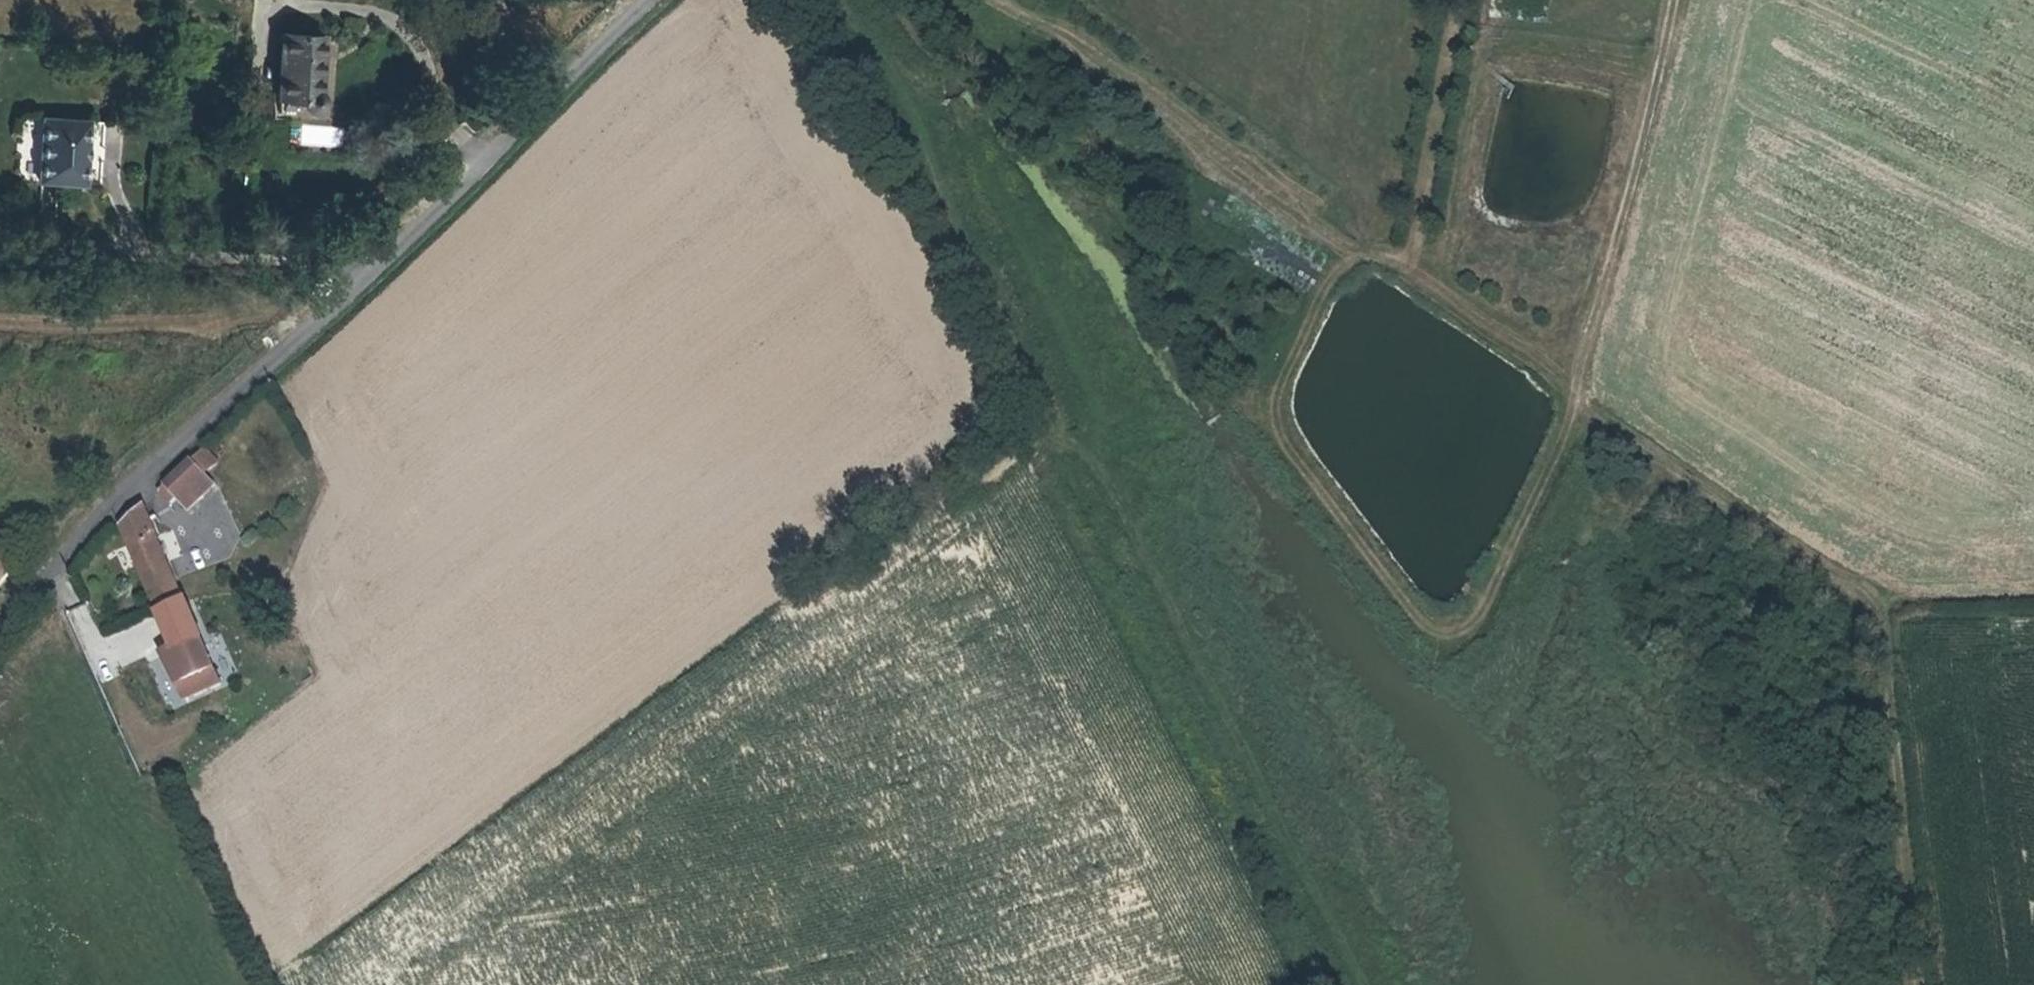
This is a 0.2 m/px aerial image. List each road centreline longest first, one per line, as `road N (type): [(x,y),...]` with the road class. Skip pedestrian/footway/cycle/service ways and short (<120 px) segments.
road 1 (unclassified): [(661,0),(132,494),(0,631)]

